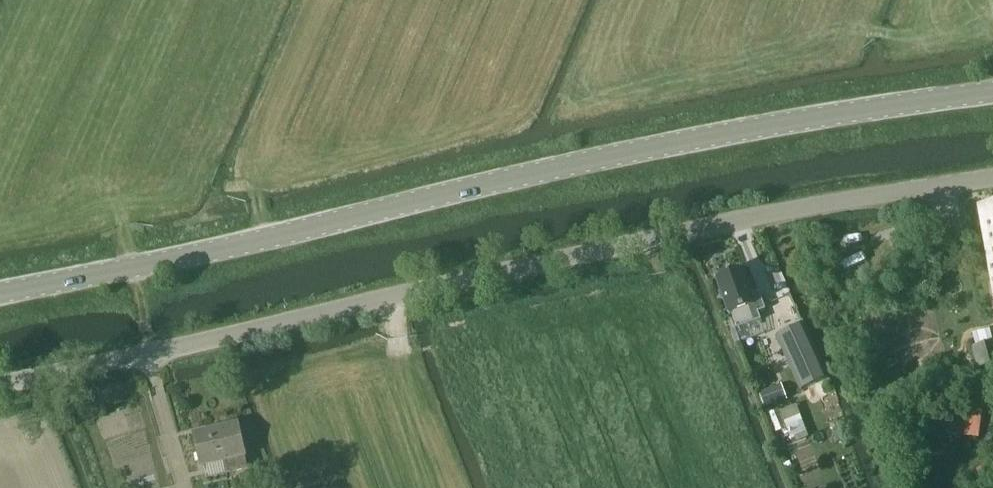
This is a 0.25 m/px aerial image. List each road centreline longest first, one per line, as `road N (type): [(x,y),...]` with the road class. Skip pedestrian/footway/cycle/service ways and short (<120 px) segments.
road 1 (unclassified): [(0,384),(751,217),(992,180)]
road 2 (tertiary): [(992,92),(645,149),(0,293)]
road 3 (track): [(440,437),(393,296)]
road 4 (track): [(704,363),(669,269),(648,240)]

